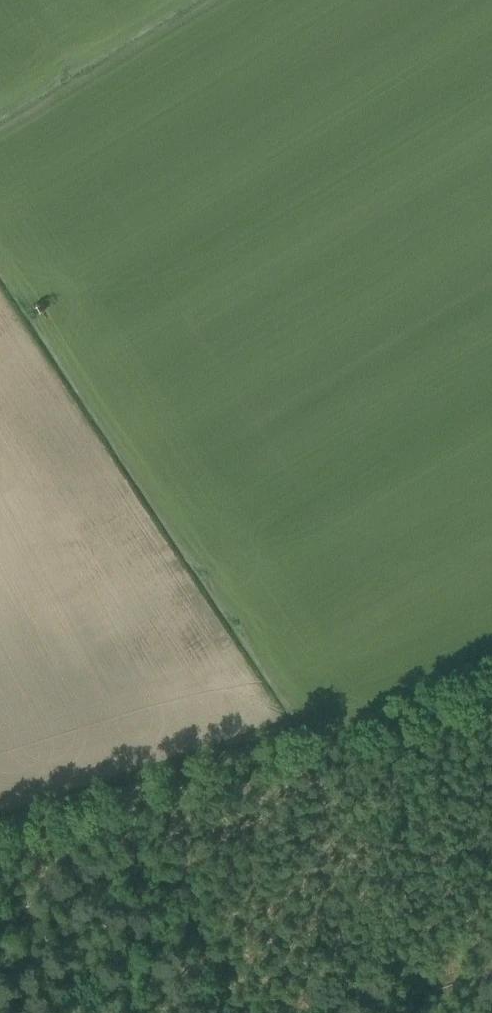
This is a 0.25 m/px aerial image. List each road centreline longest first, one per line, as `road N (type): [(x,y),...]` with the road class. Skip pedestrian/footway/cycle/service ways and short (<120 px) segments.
road 1 (track): [(0,839),(491,687)]

